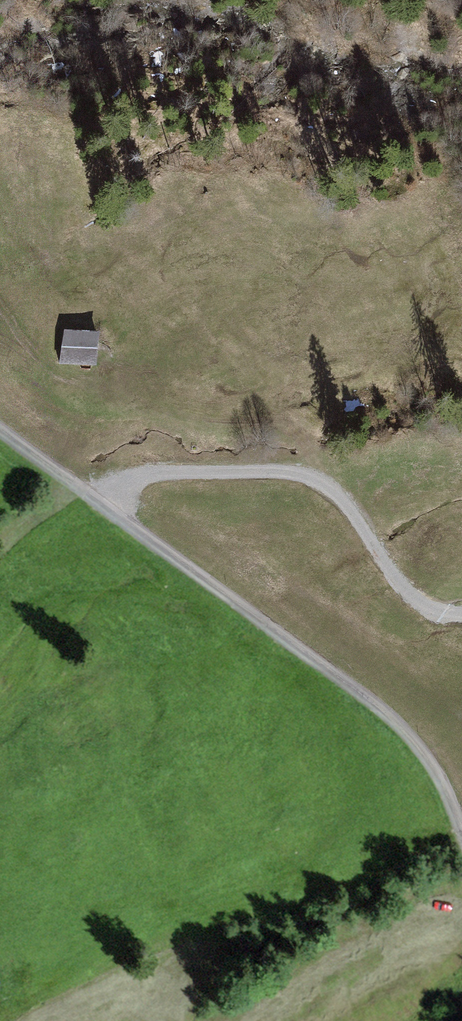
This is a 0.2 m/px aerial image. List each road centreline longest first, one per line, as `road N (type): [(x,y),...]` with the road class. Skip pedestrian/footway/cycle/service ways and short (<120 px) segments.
road 1 (track): [(461,834),(432,772),(384,715),(0,428)]
road 2 (track): [(92,499),(157,473),(302,474),(340,497),(409,598),(461,615)]

